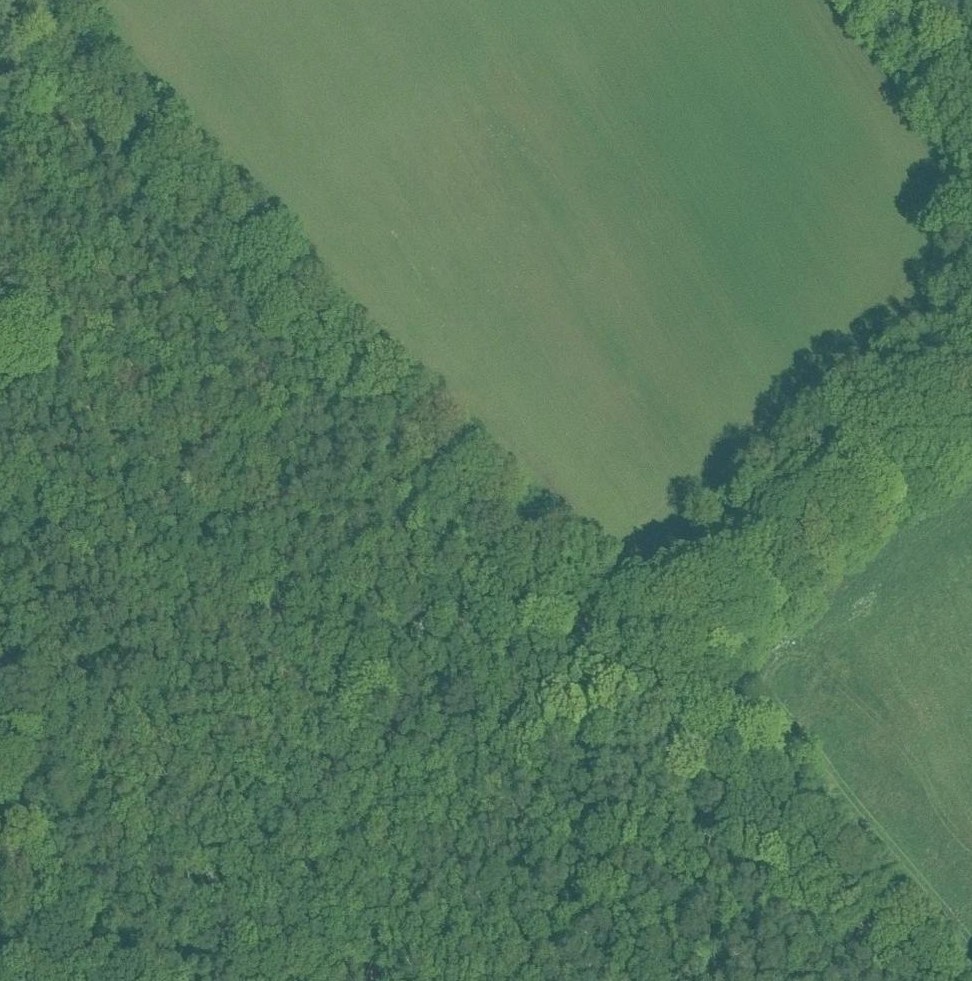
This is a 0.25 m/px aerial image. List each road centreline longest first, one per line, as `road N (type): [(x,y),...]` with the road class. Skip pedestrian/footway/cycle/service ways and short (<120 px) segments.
road 1 (track): [(917,980),(1,0)]
road 2 (tertiary): [(105,980),(0,837)]

